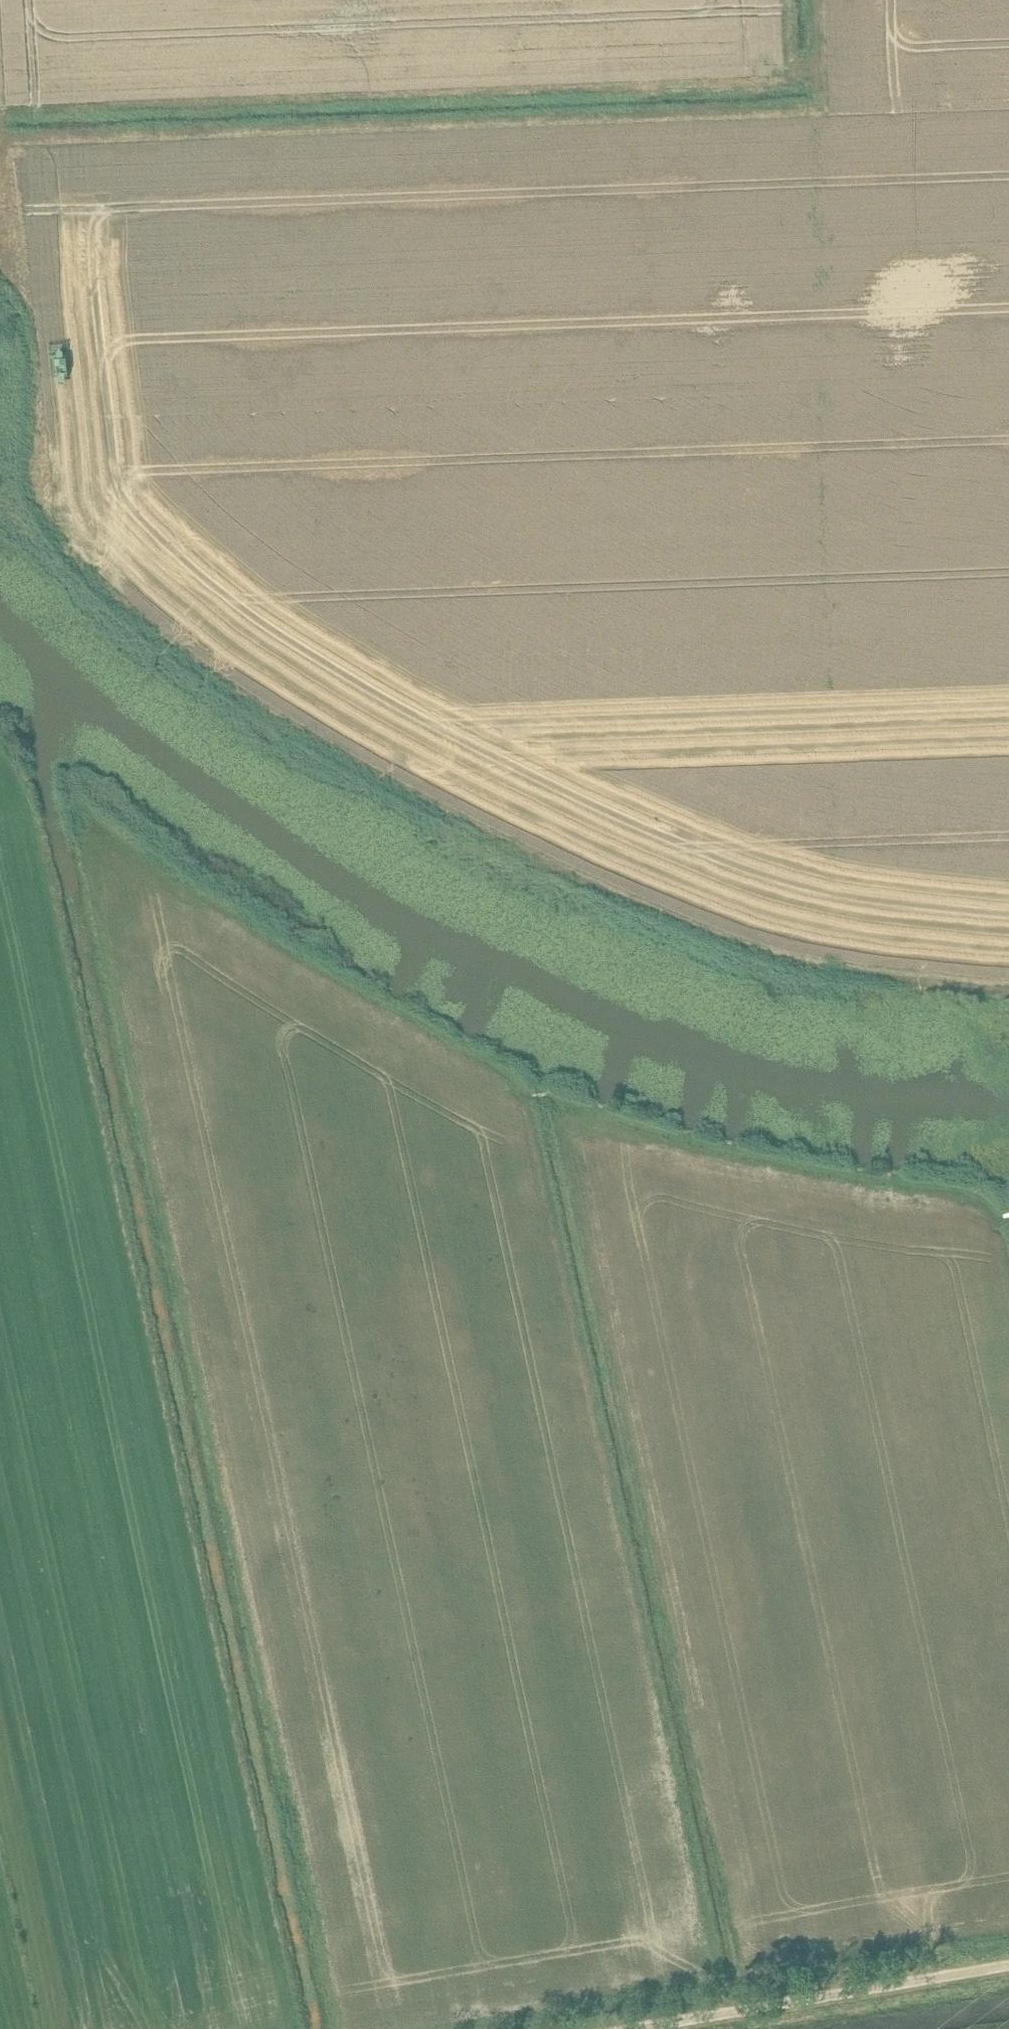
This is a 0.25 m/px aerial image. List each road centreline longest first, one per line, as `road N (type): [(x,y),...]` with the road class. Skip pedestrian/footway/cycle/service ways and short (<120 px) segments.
road 1 (unclassified): [(635,2028),(1008,1965)]

